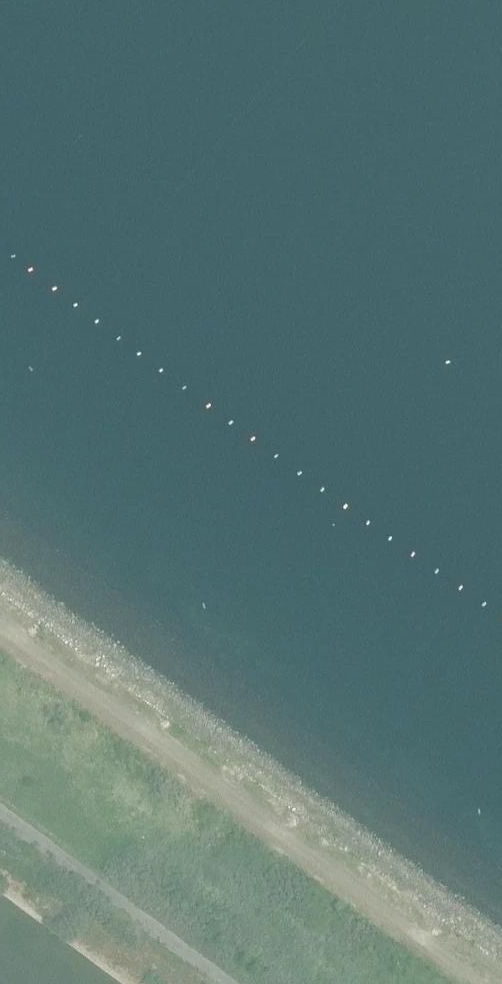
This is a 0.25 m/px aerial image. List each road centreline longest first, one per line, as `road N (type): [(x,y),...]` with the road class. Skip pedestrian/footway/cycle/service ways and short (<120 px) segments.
road 1 (unclassified): [(0,628),(479,983)]

